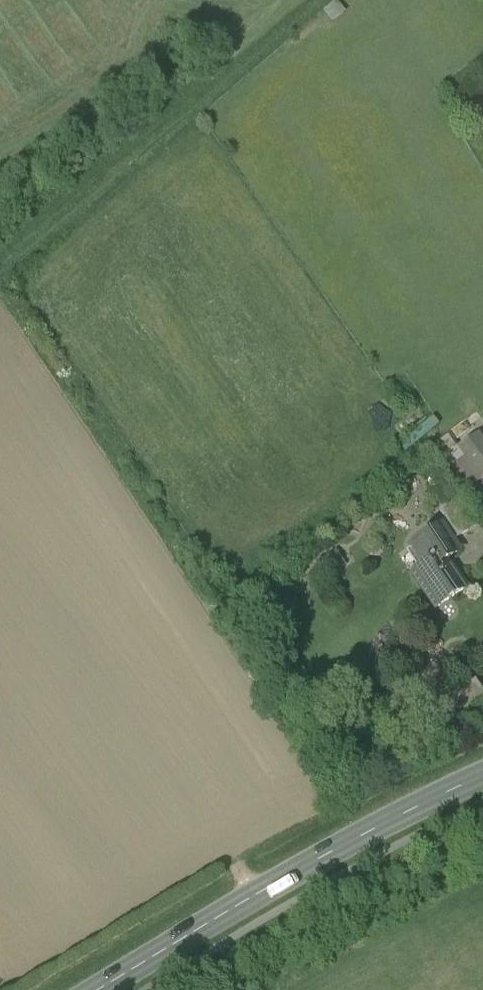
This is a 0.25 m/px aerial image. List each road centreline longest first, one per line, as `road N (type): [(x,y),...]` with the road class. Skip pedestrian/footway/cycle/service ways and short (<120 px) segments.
road 1 (tertiary): [(482,775),(294,872),(103,989)]

